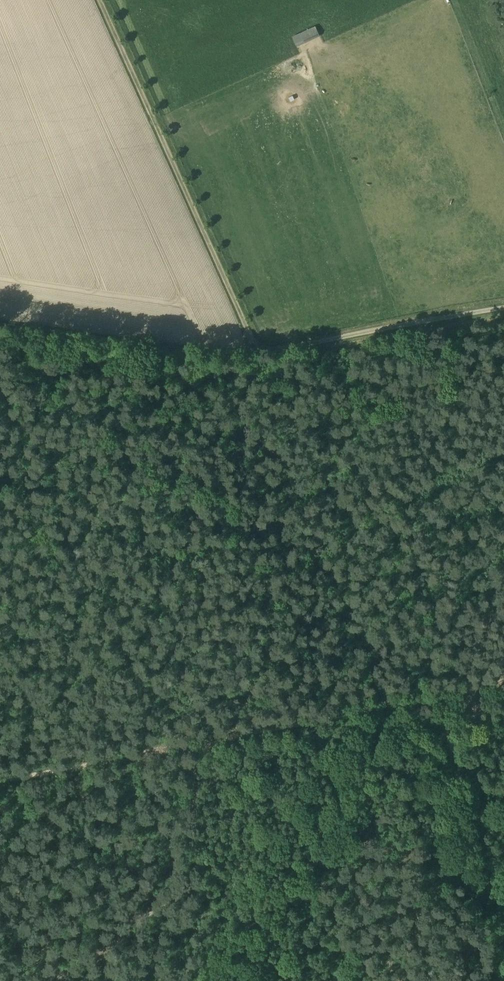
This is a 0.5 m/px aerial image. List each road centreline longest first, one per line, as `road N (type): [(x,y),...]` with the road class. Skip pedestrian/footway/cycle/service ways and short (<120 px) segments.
road 1 (track): [(503,308),(220,356),(0,324)]
road 2 (track): [(258,352),(99,0)]
road 3 (track): [(0,776),(241,728)]
road 4 (track): [(503,921),(438,691)]
road 5 (track): [(199,857),(103,897),(0,967)]
road 6 (track): [(241,728),(438,691)]

